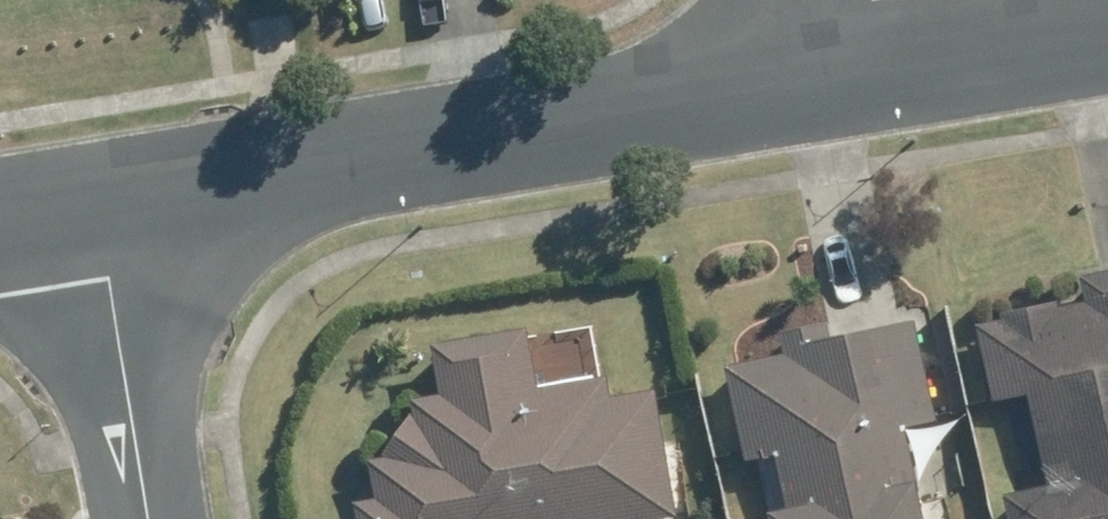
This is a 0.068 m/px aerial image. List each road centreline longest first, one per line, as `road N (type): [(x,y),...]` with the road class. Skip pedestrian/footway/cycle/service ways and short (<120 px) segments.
road 1 (residential): [(100,211),(887,58)]
road 2 (residential): [(152,518),(100,211)]
road 3 (residential): [(887,58),(1107,26)]

